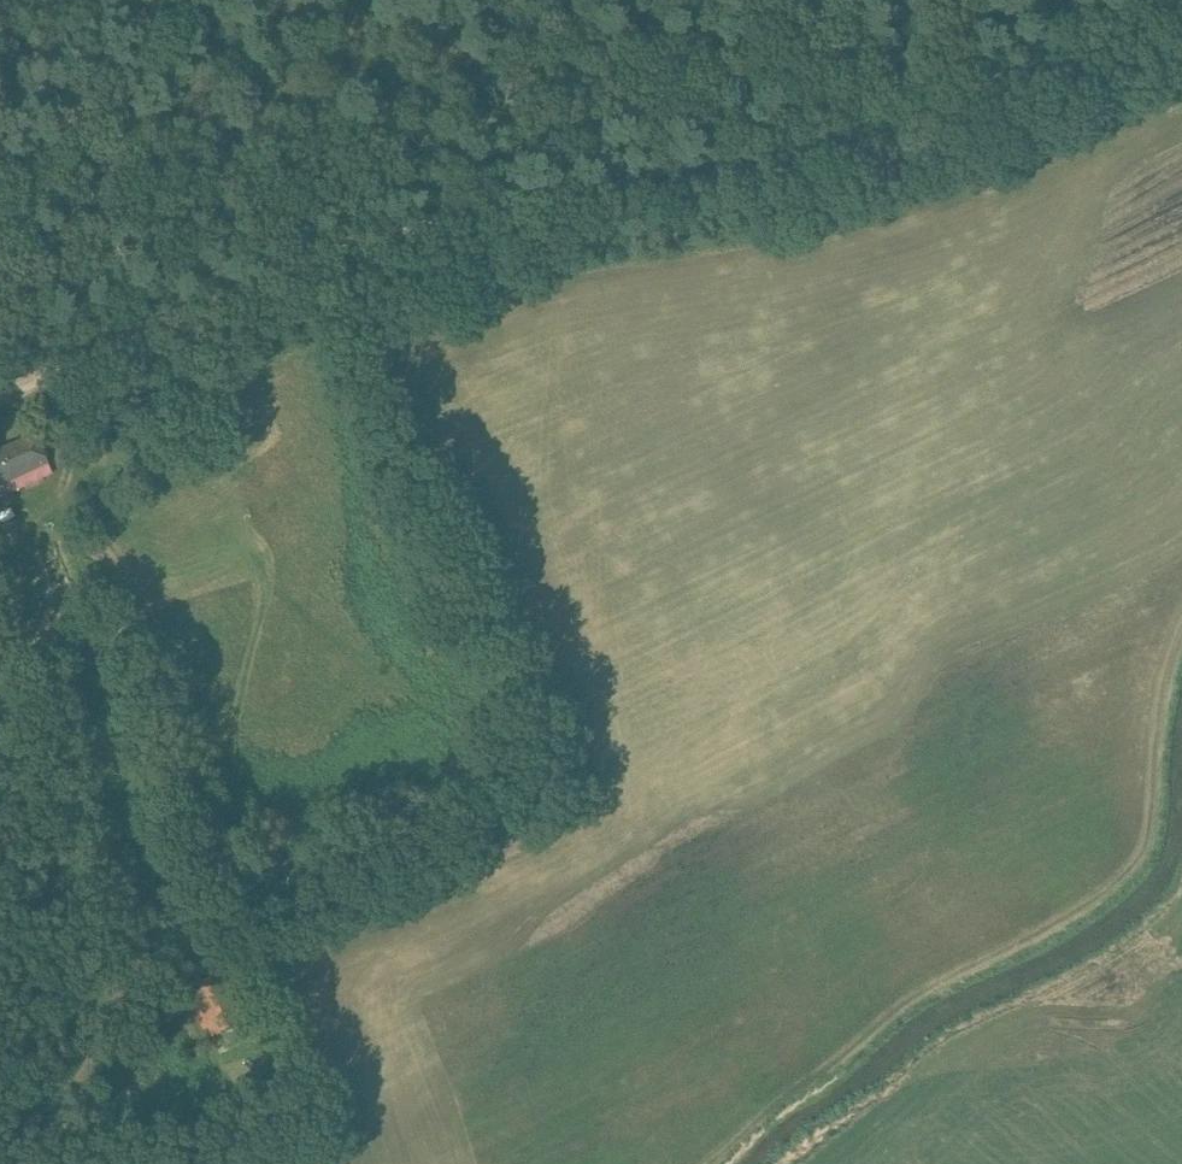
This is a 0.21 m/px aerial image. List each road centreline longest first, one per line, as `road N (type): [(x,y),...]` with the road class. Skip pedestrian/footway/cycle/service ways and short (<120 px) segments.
road 1 (track): [(0,404),(262,280),(393,235),(847,154),(1008,103)]
road 2 (track): [(1008,103),(1181,29)]

